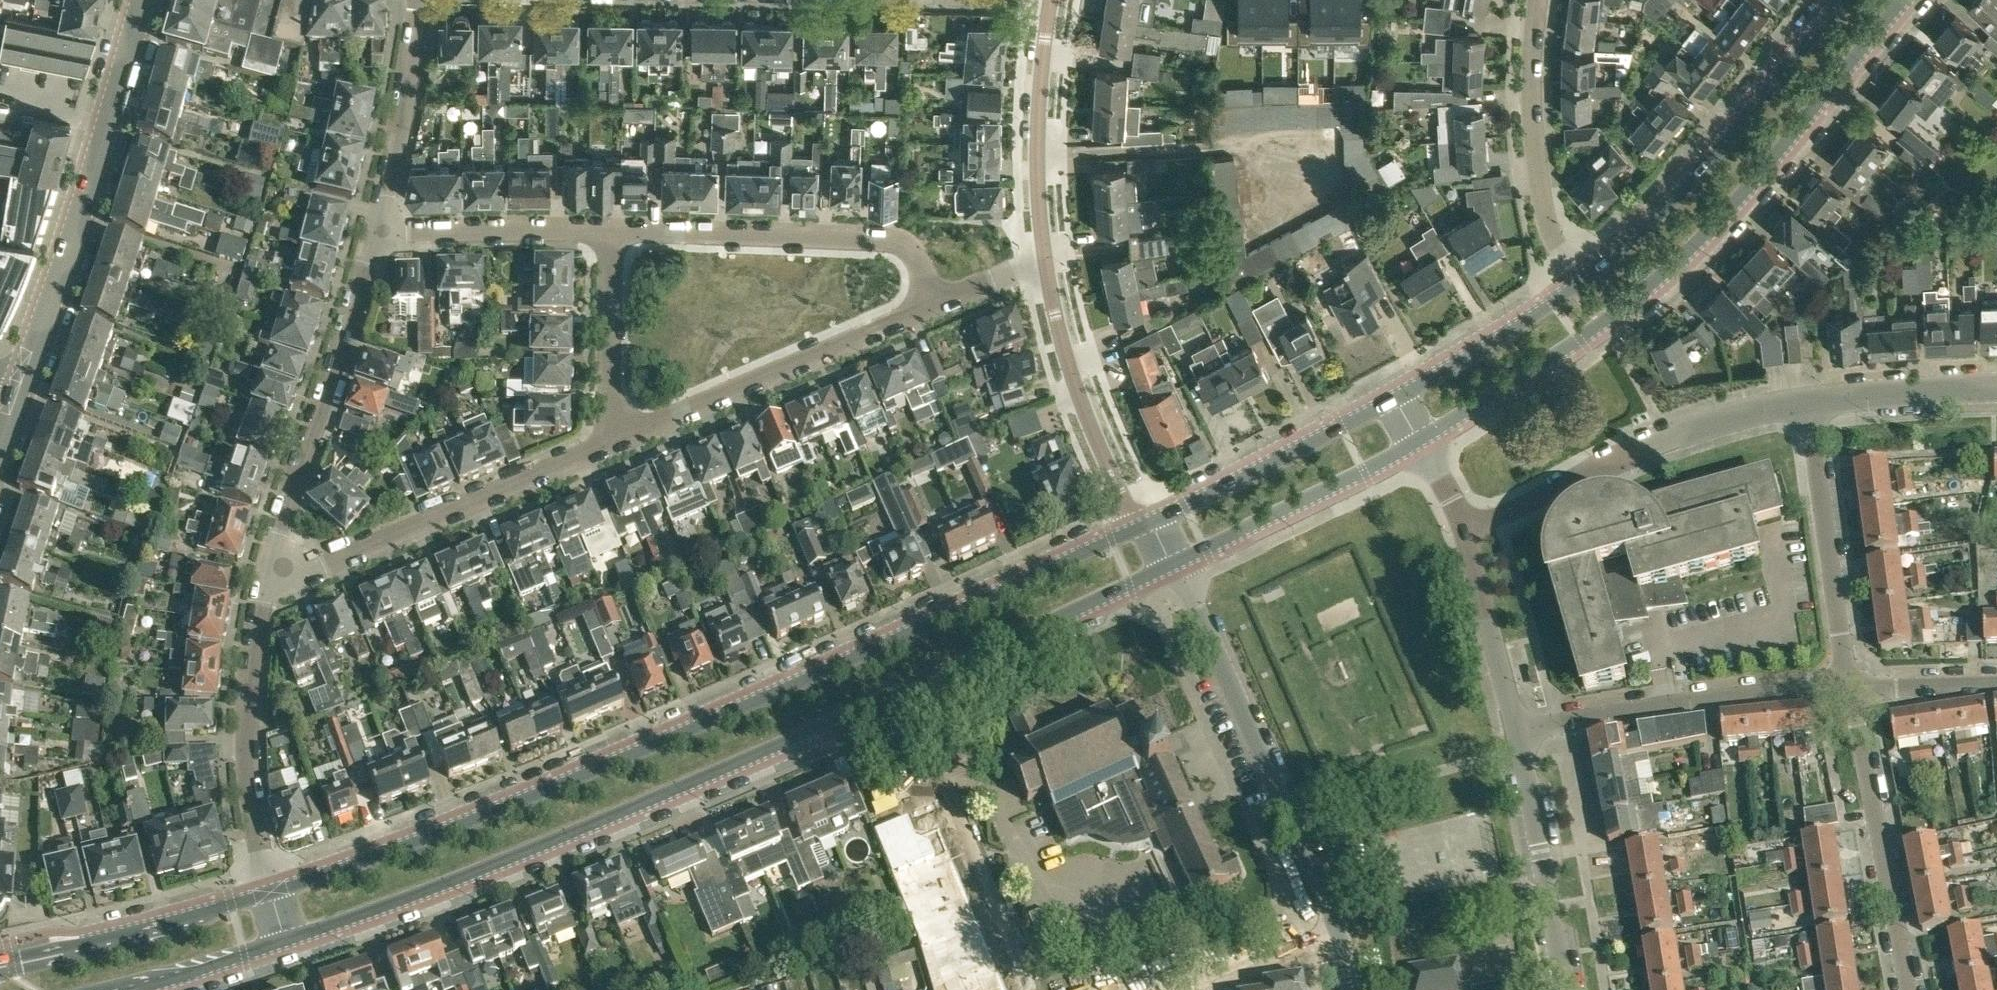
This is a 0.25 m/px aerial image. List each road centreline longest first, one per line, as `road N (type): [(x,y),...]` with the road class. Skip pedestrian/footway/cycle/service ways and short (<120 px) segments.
road 1 (primary): [(287,940),(745,759),(1174,563)]
road 2 (primary): [(1140,527),(583,773),(272,891)]
road 3 (primary): [(1408,447),(1663,278),(1709,234),(1906,0)]
road 4 (residential): [(1338,934),(1174,563)]
road 5 (tertiary): [(21,381),(142,0)]
road 6 (primary): [(1841,0),(1691,182),(1574,288)]
road 7 (residential): [(264,579),(294,578),(610,442)]
road 8 (residential): [(264,579),(377,232)]
road 9 (unclassified): [(1808,406),(1761,410),(1665,440),(1498,519),(1467,522)]
road 10 (residential): [(936,305),(912,252),(891,242),(611,230)]
road 11 (residential): [(610,442),(936,305)]
road 12 (residential): [(1850,688),(1517,730)]
road 13 (residential): [(272,891),(246,738),(264,579)]
road 14 (residential): [(1910,989),(1850,688)]
road 15 (unclassified): [(1574,288),(1558,260),(1538,180),(1530,105),(1539,0)]
road 16 (residential): [(1140,527),(1077,391),(1045,259)]
road 17 (residential): [(1850,688),(1808,406)]
road 18 (primary): [(272,891),(0,960)]
road 19 (primary): [(1386,404),(1140,527)]
road 20 (residential): [(1564,989),(1517,730)]
road 21 (primary): [(1174,563),(1408,447)]
road 22 (residential): [(1045,259),(1038,154),(1051,0)]
road 23 (residential): [(377,232),(419,0)]
road 24 (residential): [(611,230),(377,232)]
road 25 (primary): [(1574,288),(1386,404)]
road 26 (residential): [(1517,730),(1466,546),(1467,522)]
road 27 (residential): [(611,230),(610,442)]
road 28 (unclassified): [(1996,393),(1808,406)]
road 29 (residential): [(1180,989),(1338,934)]
road 30 (primary): [(132,989),(287,940)]
road 31 (residential): [(1996,685),(1850,688)]

